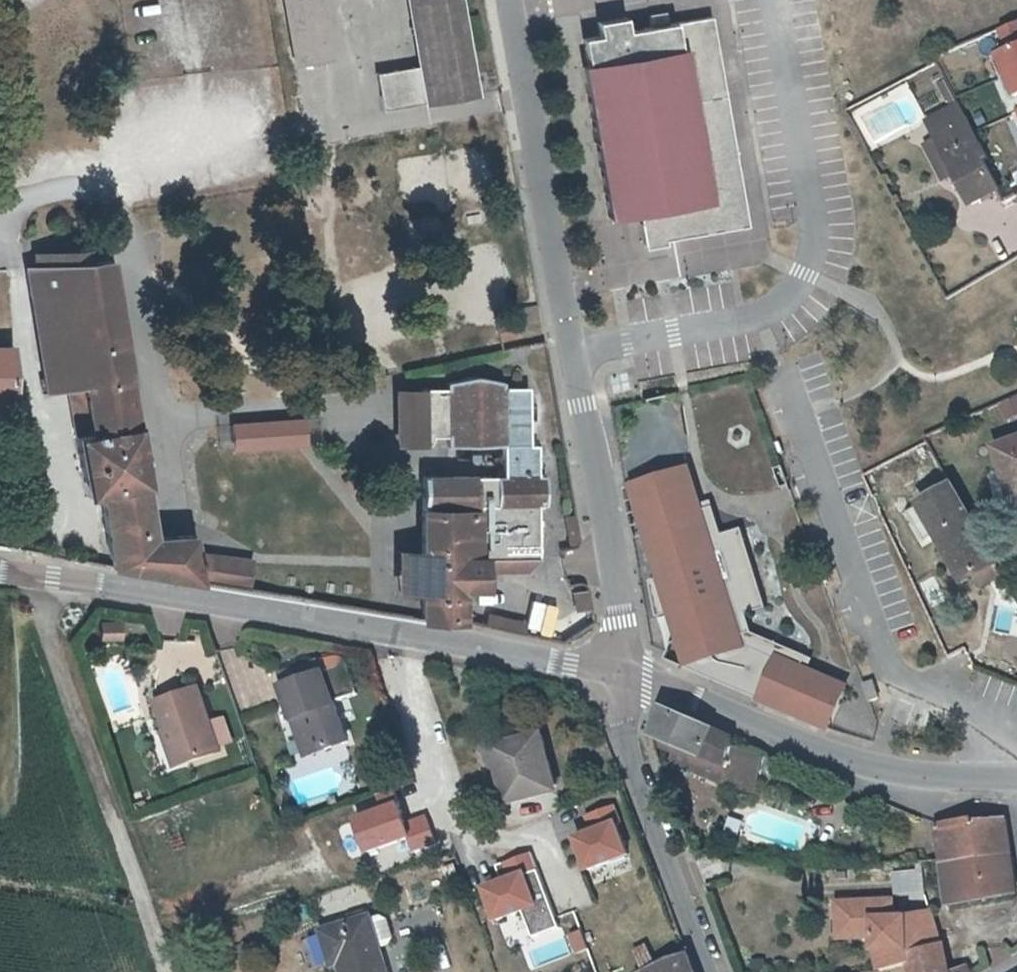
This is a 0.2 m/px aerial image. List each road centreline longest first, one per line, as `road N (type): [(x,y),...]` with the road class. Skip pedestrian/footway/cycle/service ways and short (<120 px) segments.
road 1 (residential): [(614,673),(615,586),(515,0)]
road 2 (residential): [(993,778),(994,727),(885,663),(791,385)]
road 3 (residential): [(38,576),(44,619),(166,971)]
road 4 (tertiary): [(614,673),(842,758),(928,776),(993,778)]
road 5 (tertiary): [(38,576),(404,636)]
road 6 (residential): [(404,636),(406,668),(461,835),(533,839),(548,848),(571,903)]
road 7 (residential): [(614,673),(620,725),(714,971)]
road 8 (tertiary): [(404,636),(614,673)]

